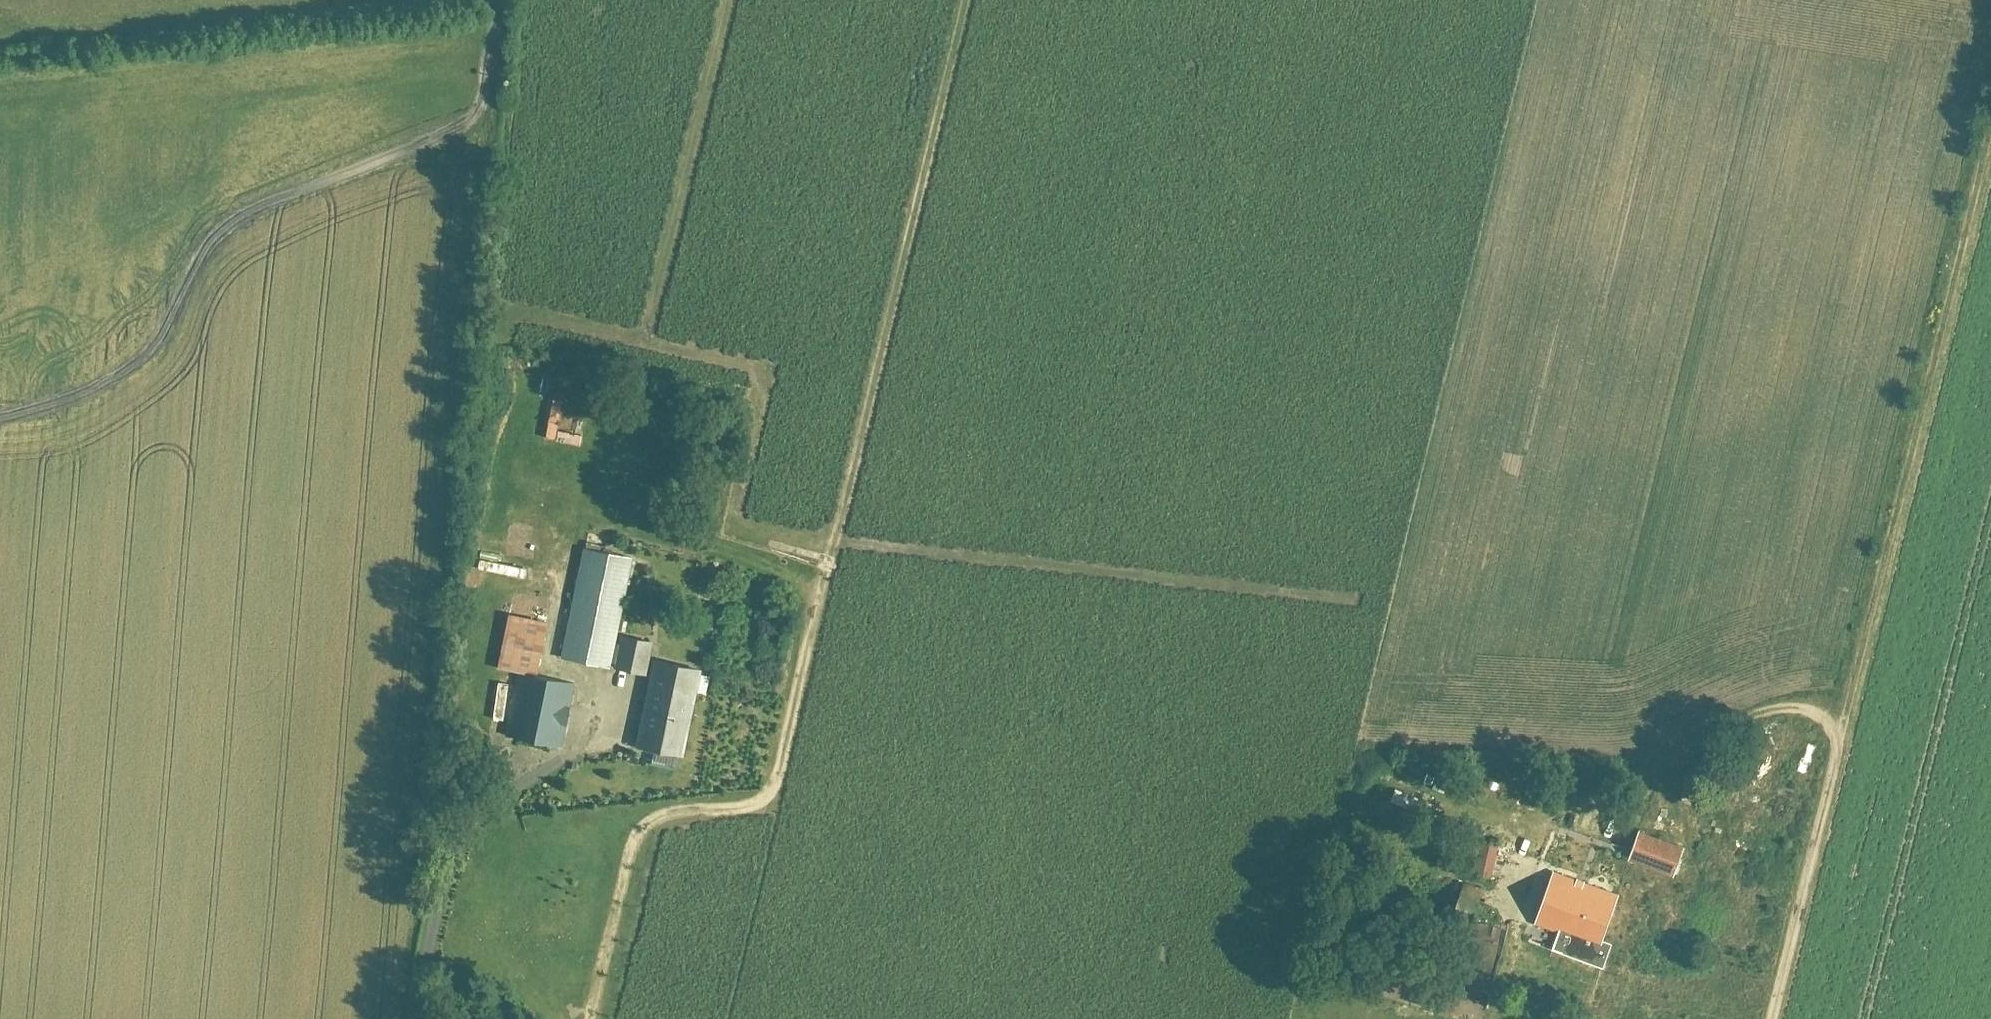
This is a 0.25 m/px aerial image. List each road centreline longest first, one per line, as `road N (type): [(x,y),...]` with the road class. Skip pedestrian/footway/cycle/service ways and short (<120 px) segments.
road 1 (track): [(1990,108),(1771,1018)]

